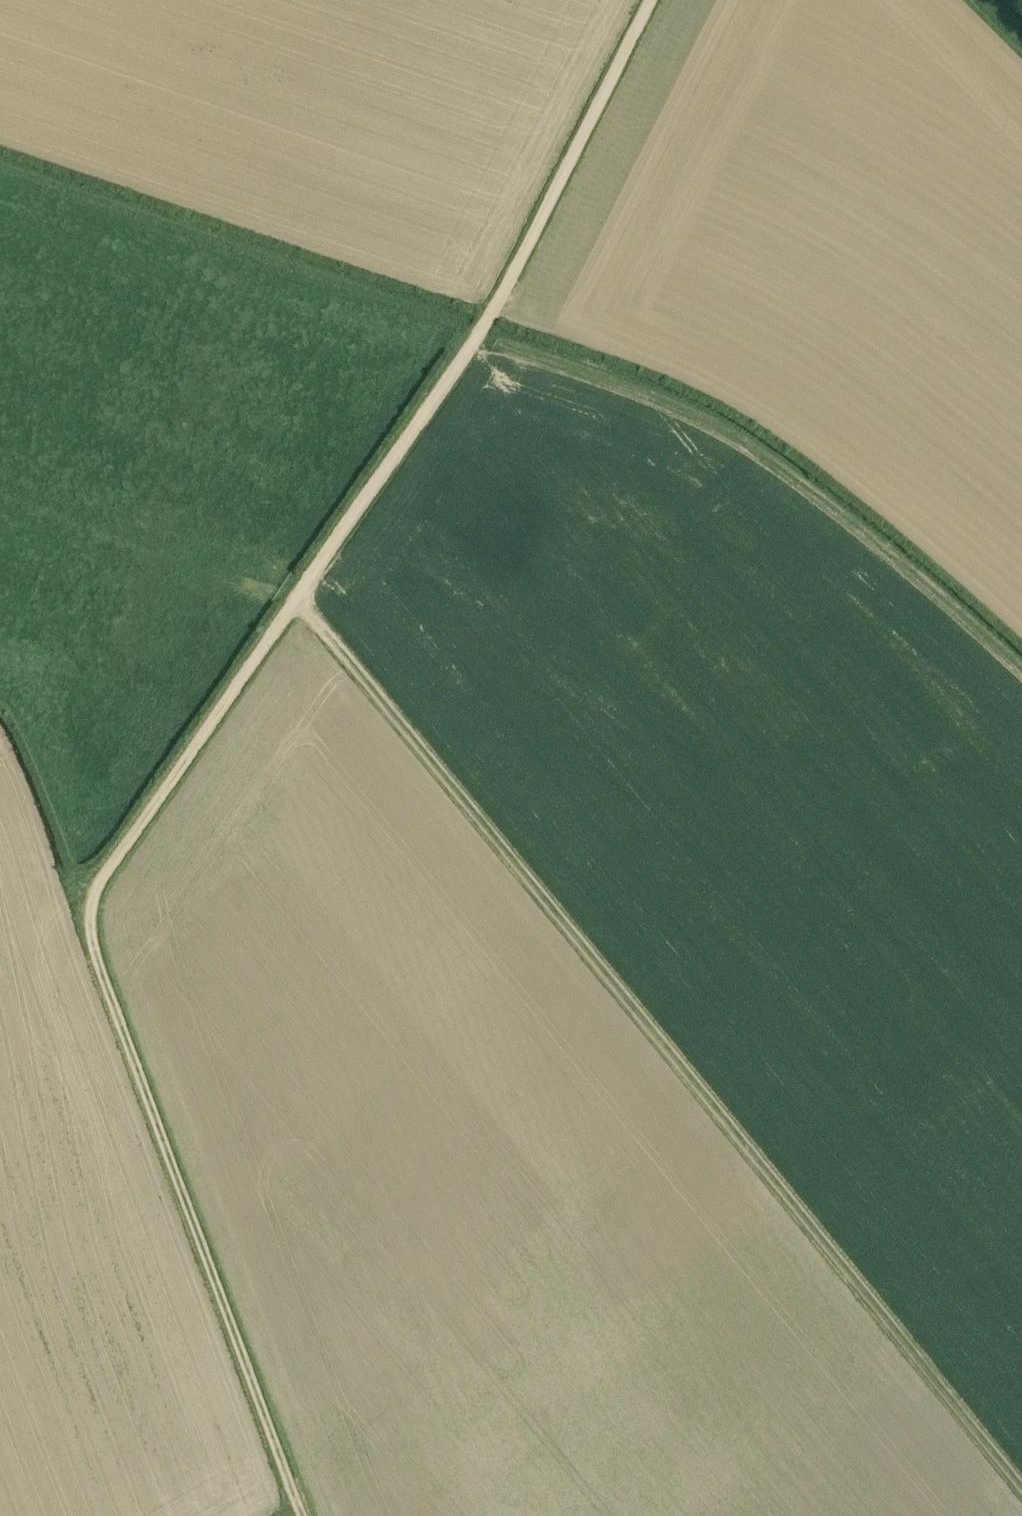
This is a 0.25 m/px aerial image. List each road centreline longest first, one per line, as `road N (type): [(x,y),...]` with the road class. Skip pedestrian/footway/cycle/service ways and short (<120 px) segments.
road 1 (track): [(296,593),(1021,1483)]
road 2 (track): [(302,1515),(90,931),(89,904),(296,593)]
road 3 (track): [(654,0),(496,307),(296,593)]

